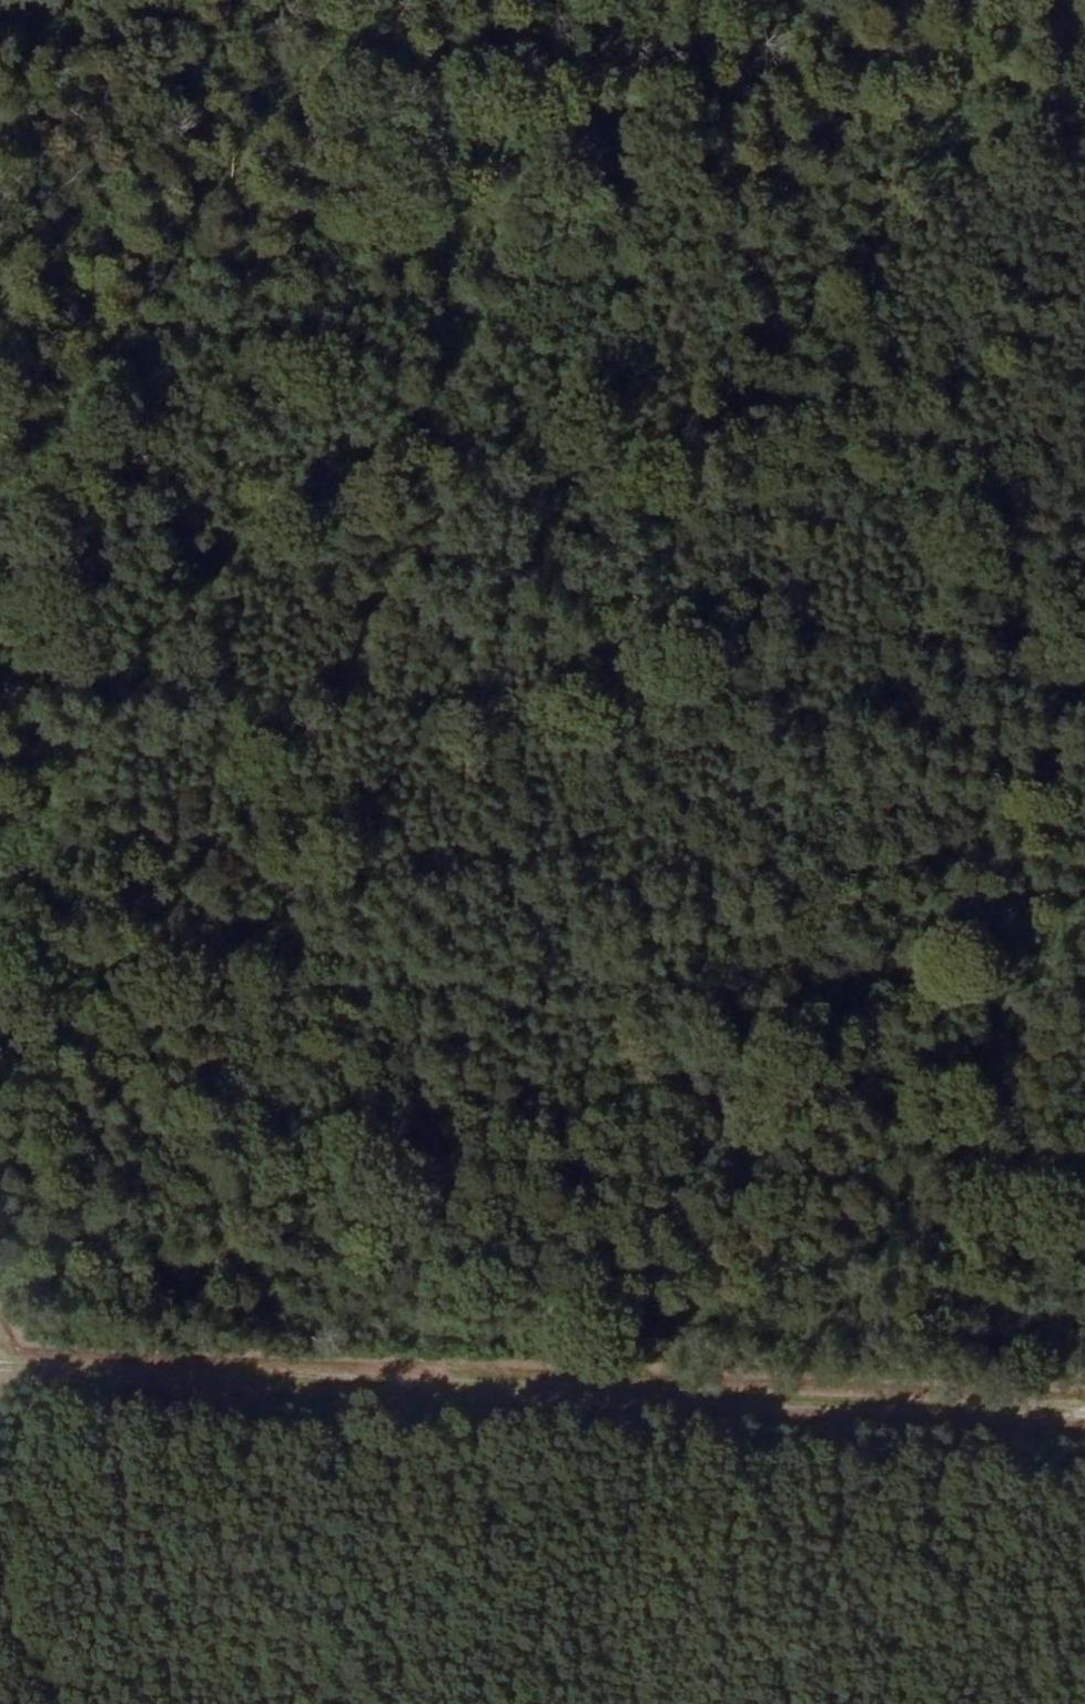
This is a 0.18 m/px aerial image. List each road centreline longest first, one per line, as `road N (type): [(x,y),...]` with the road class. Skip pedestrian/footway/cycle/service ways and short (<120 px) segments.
road 1 (track): [(0,1390),(1084,1428)]

